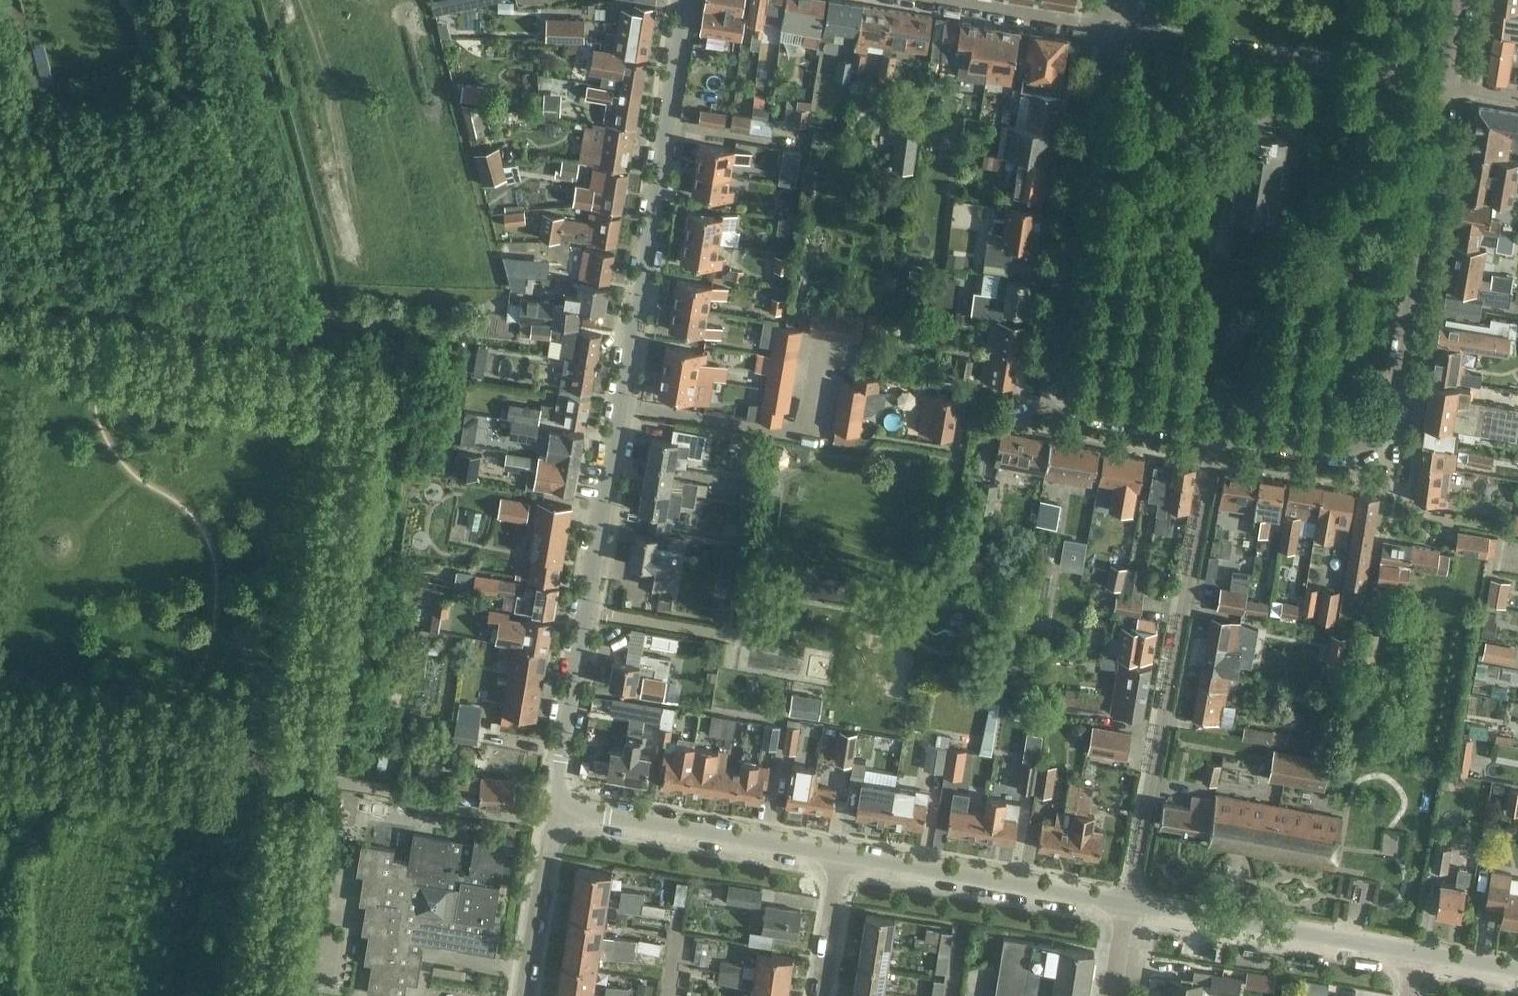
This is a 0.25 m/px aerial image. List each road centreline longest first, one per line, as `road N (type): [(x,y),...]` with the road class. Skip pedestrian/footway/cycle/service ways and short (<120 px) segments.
road 1 (residential): [(567,800),(558,770),(684,0)]
road 2 (residential): [(1110,26),(1056,369),(1066,392),(1094,412),(1215,430)]
road 3 (residential): [(1129,906),(1215,430)]
road 4 (residential): [(1377,442),(1396,405),(1445,84)]
road 5 (residential): [(1445,84),(1110,26)]
road 6 (residential): [(1419,955),(1129,906)]
road 7 (residential): [(1129,906),(841,856)]
road 8 (residential): [(841,856),(601,814),(567,800)]
road 9 (residential): [(526,995),(556,818),(567,800)]
road 10 (residential): [(1517,534),(1425,519),(1394,493),(1377,442)]
road 11 (residential): [(1215,430),(1337,452),(1377,442)]
road 12 (residential): [(1110,26),(962,0)]
road 13 (residential): [(820,995),(841,856)]

